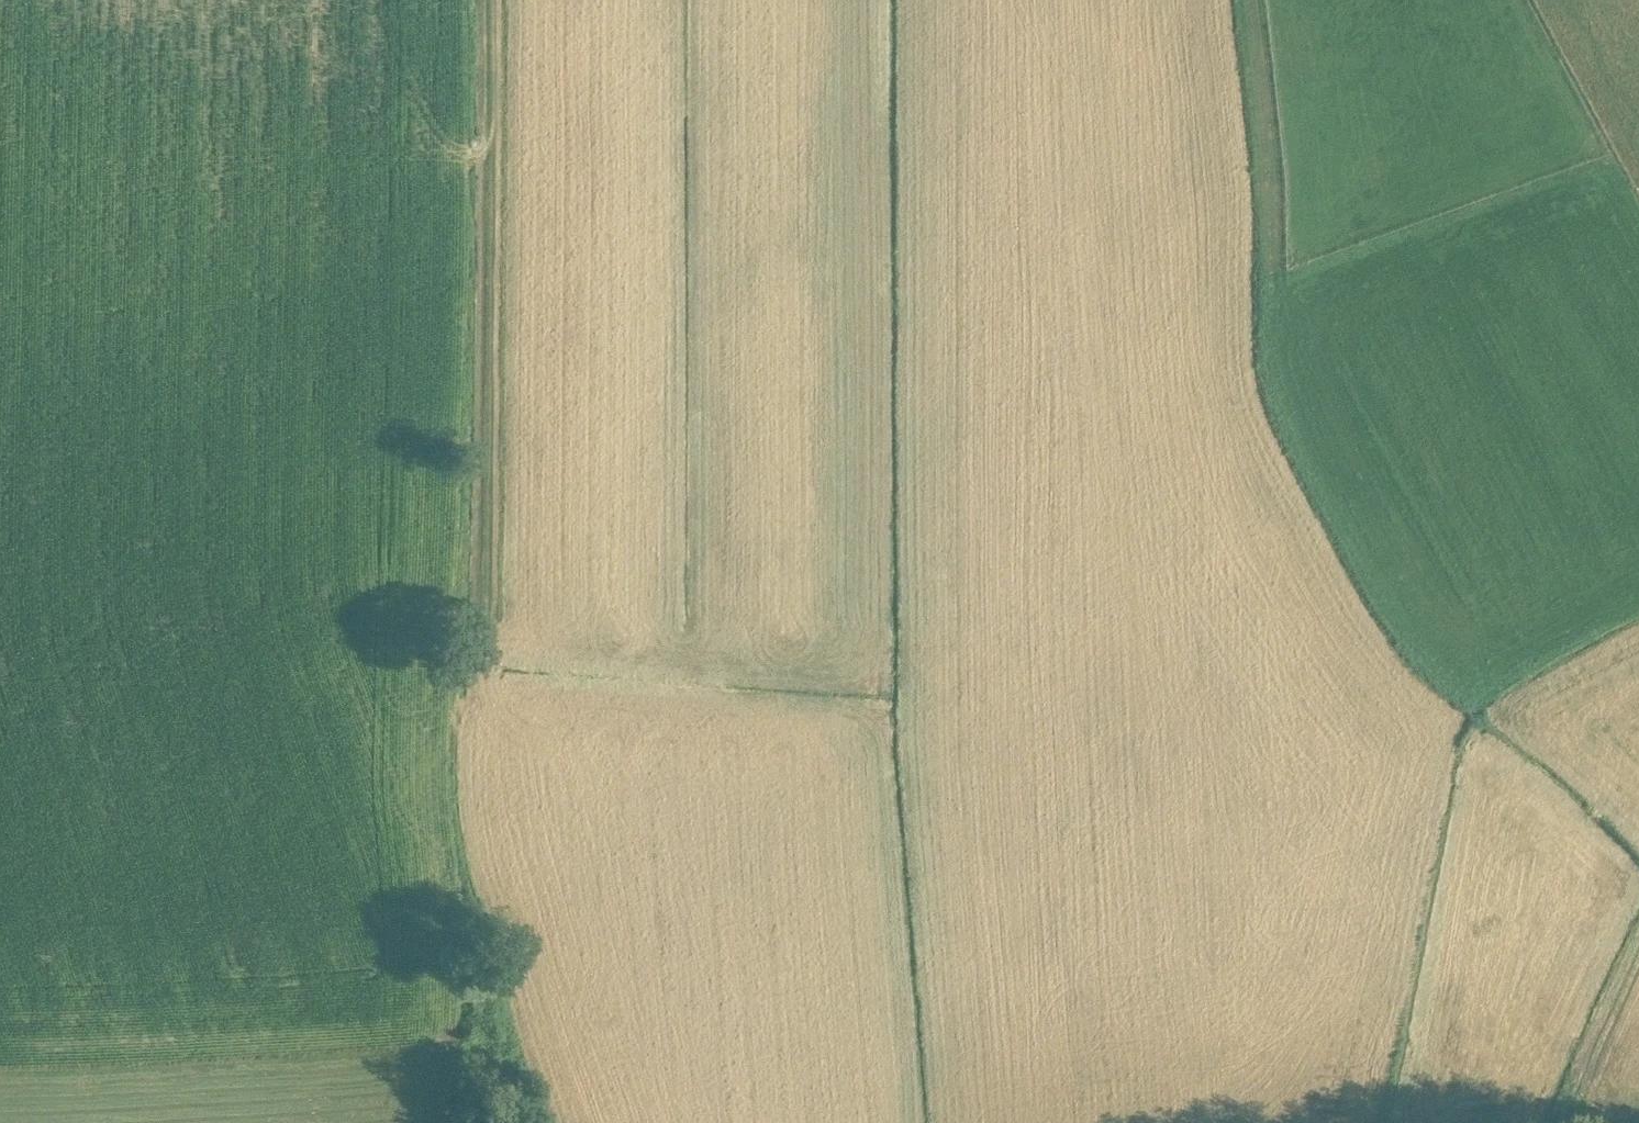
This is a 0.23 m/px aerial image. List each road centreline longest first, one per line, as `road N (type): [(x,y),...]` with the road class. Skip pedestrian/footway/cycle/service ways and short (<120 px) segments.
road 1 (track): [(489,0),(485,649)]

